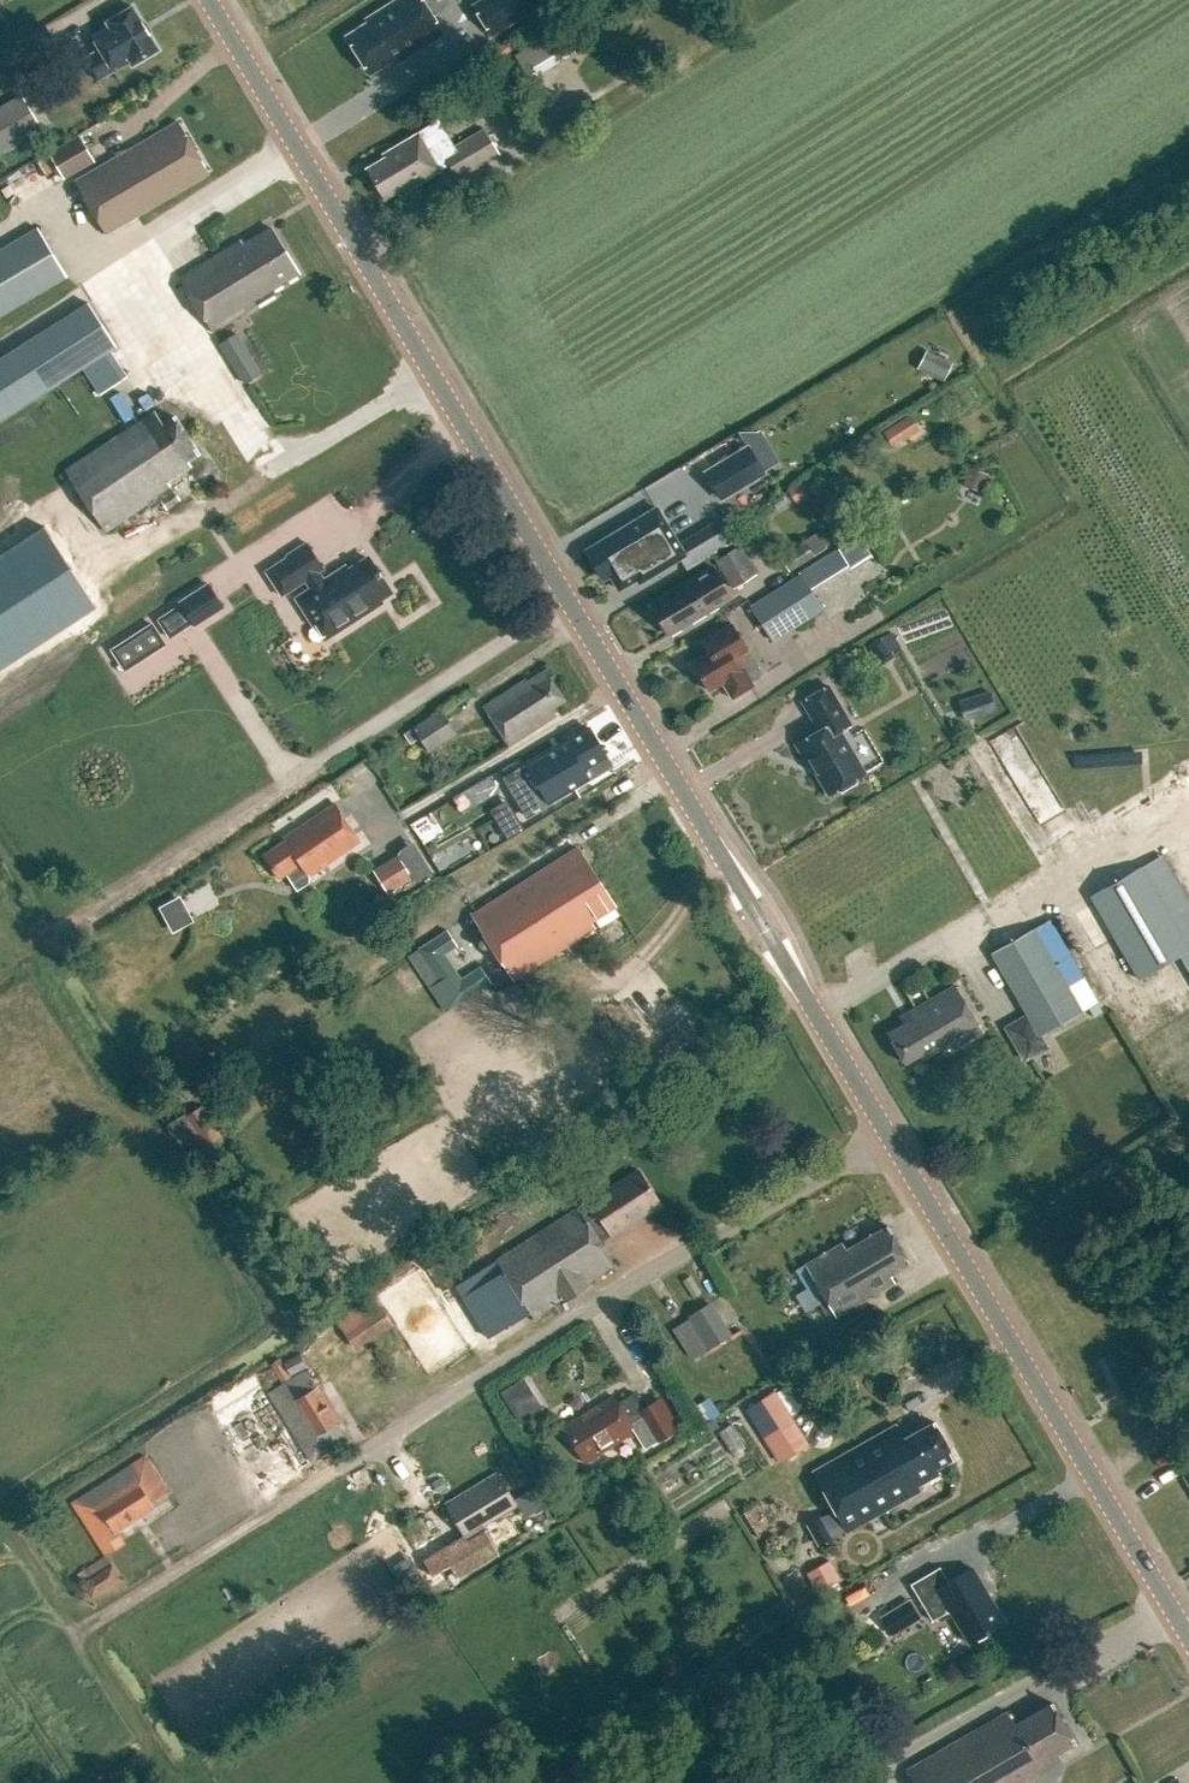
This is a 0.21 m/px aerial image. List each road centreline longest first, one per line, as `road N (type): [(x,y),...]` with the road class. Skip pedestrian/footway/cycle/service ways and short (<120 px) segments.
road 1 (secondary): [(888,1134),(210,0)]
road 2 (residential): [(888,1134),(670,1261),(107,1614)]
road 3 (secondary): [(1188,1641),(888,1134)]
road 4 (track): [(134,1782),(140,1733),(78,1632),(107,1614)]

